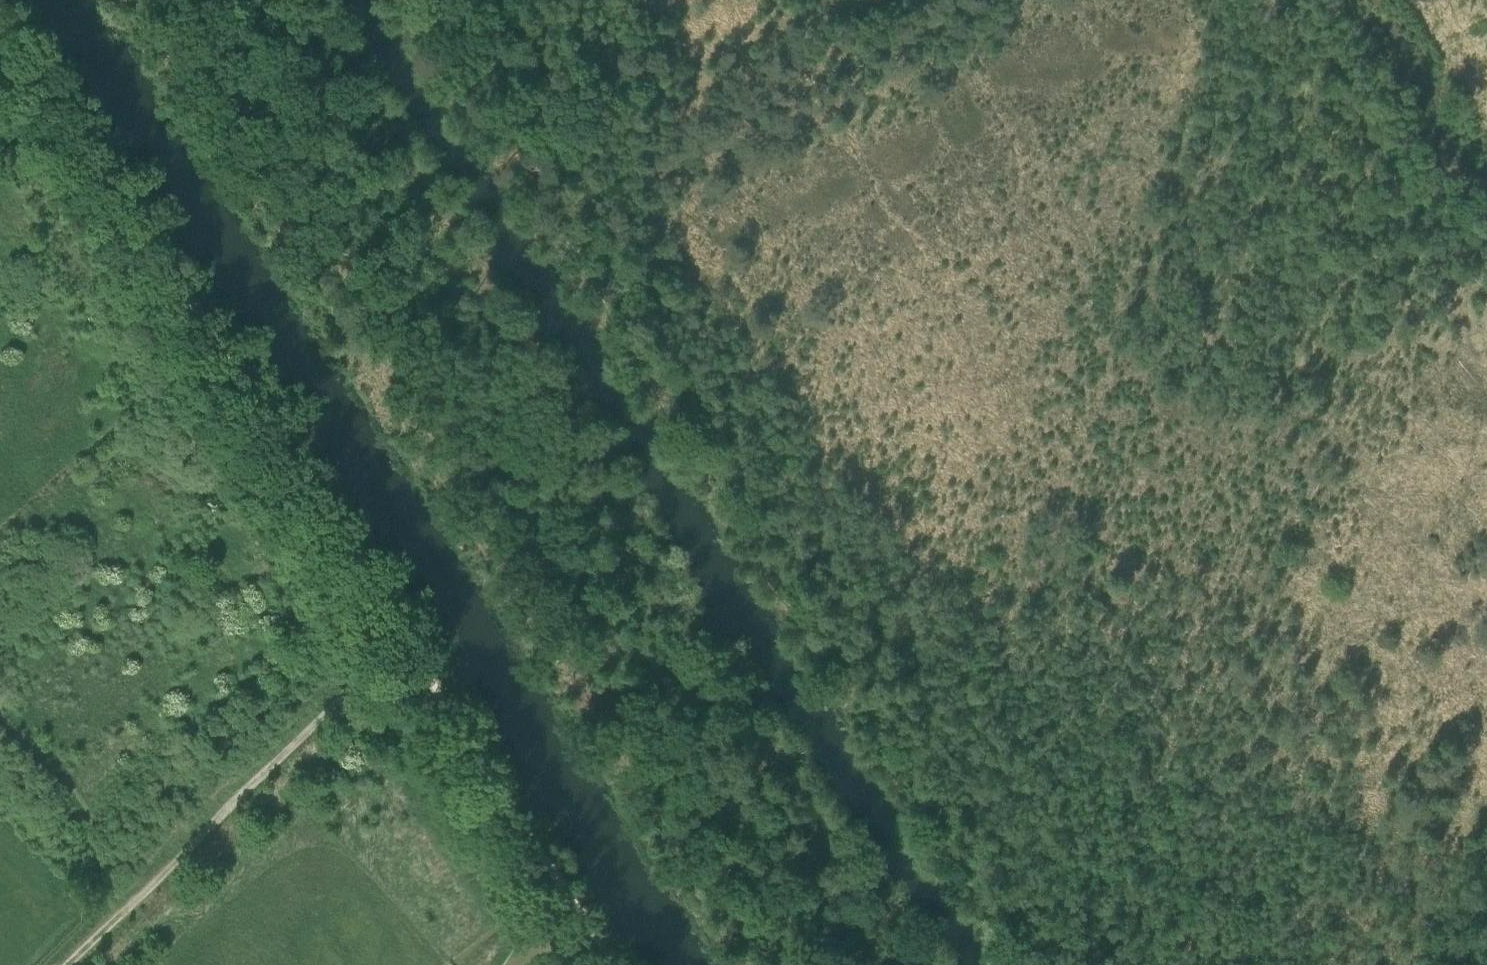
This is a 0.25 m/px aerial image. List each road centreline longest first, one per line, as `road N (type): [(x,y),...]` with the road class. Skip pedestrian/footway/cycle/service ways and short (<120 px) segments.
road 1 (track): [(614,964),(0,0)]
road 2 (track): [(402,634),(66,964)]

